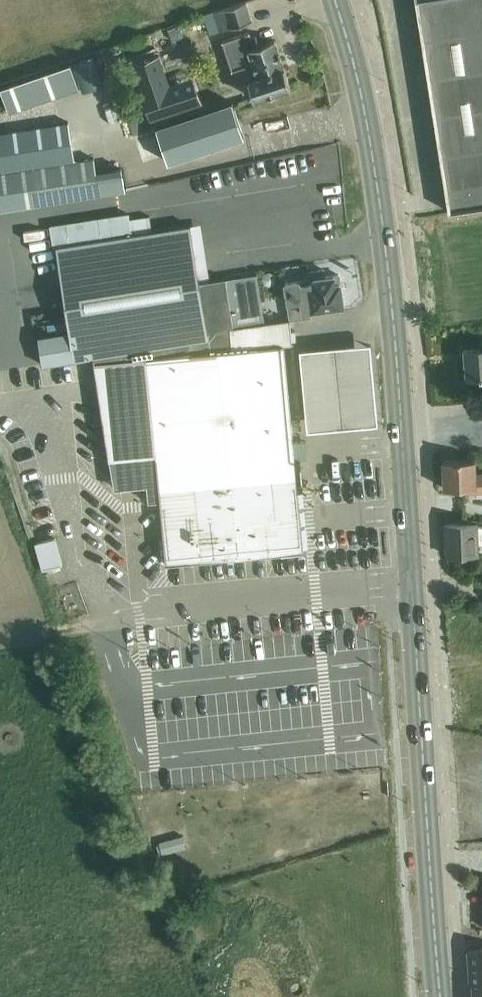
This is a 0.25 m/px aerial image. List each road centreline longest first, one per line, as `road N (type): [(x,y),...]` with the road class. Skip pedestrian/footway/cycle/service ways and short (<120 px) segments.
road 1 (primary): [(335,0),(365,113),(385,242),(440,996)]

